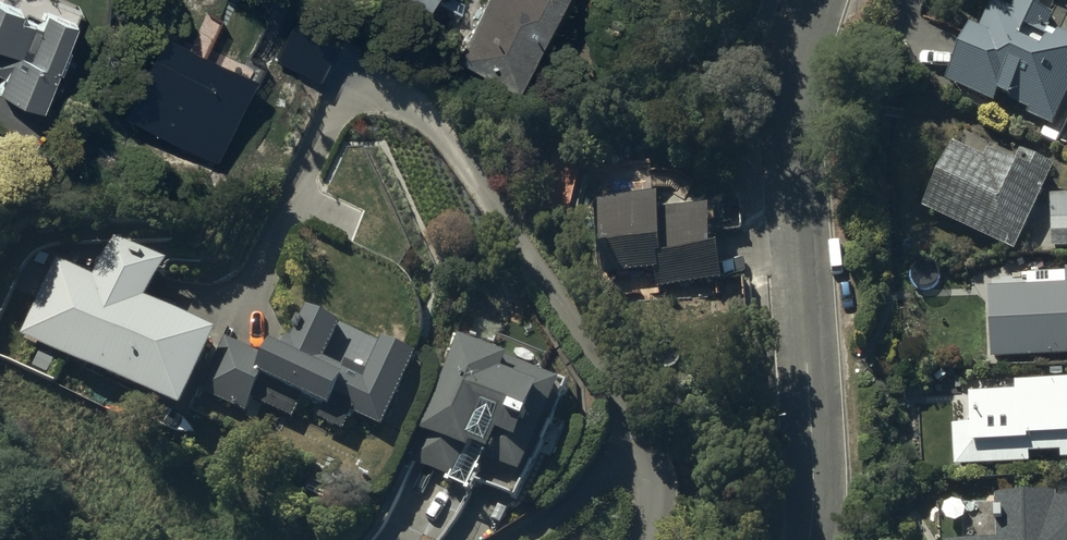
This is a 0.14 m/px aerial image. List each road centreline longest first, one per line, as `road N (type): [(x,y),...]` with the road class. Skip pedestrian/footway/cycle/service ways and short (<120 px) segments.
road 1 (residential): [(819,0),(798,79),(793,154),(815,511),(809,539)]

